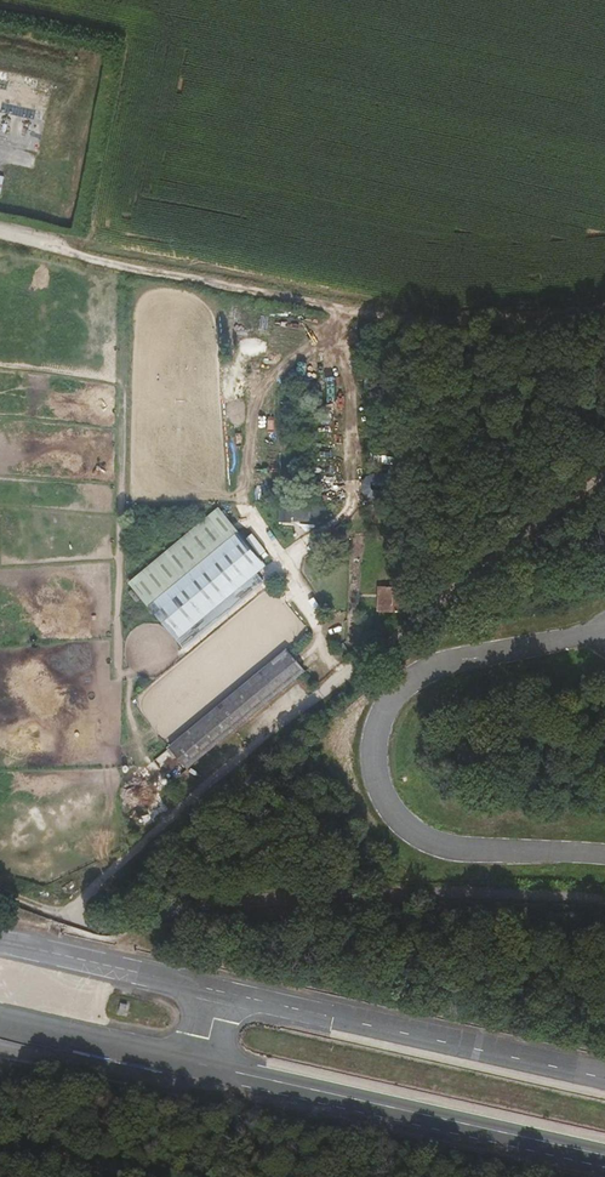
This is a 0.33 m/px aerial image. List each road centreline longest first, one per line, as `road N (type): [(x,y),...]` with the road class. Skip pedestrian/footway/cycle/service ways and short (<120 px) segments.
road 1 (unclassified): [(604,468),(109,869),(70,912)]
road 2 (track): [(604,313),(538,326),(349,324),(0,236)]

